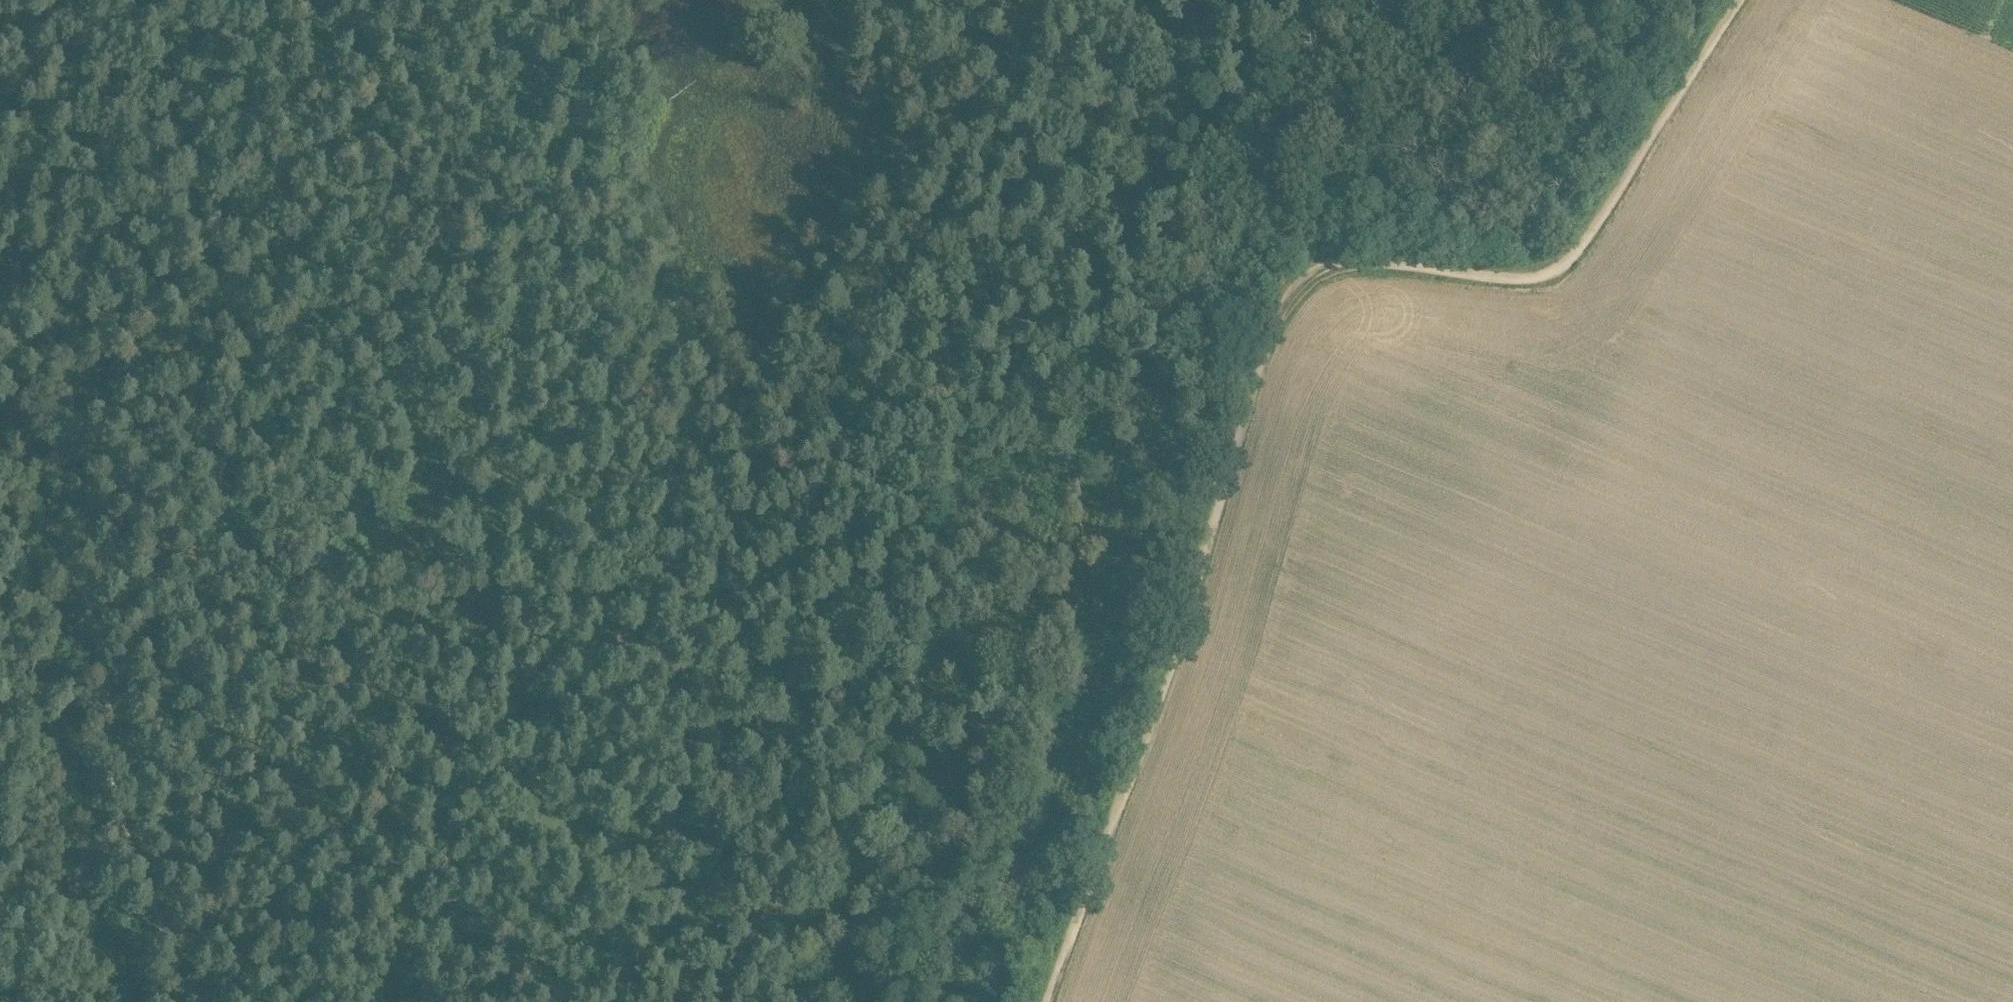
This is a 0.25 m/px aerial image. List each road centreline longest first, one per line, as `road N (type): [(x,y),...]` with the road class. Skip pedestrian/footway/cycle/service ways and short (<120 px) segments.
road 1 (track): [(1738,0),(1567,264),(1535,281),(1506,282),(1361,262),(1327,266),(1281,301),(1163,680),(1048,1001)]

